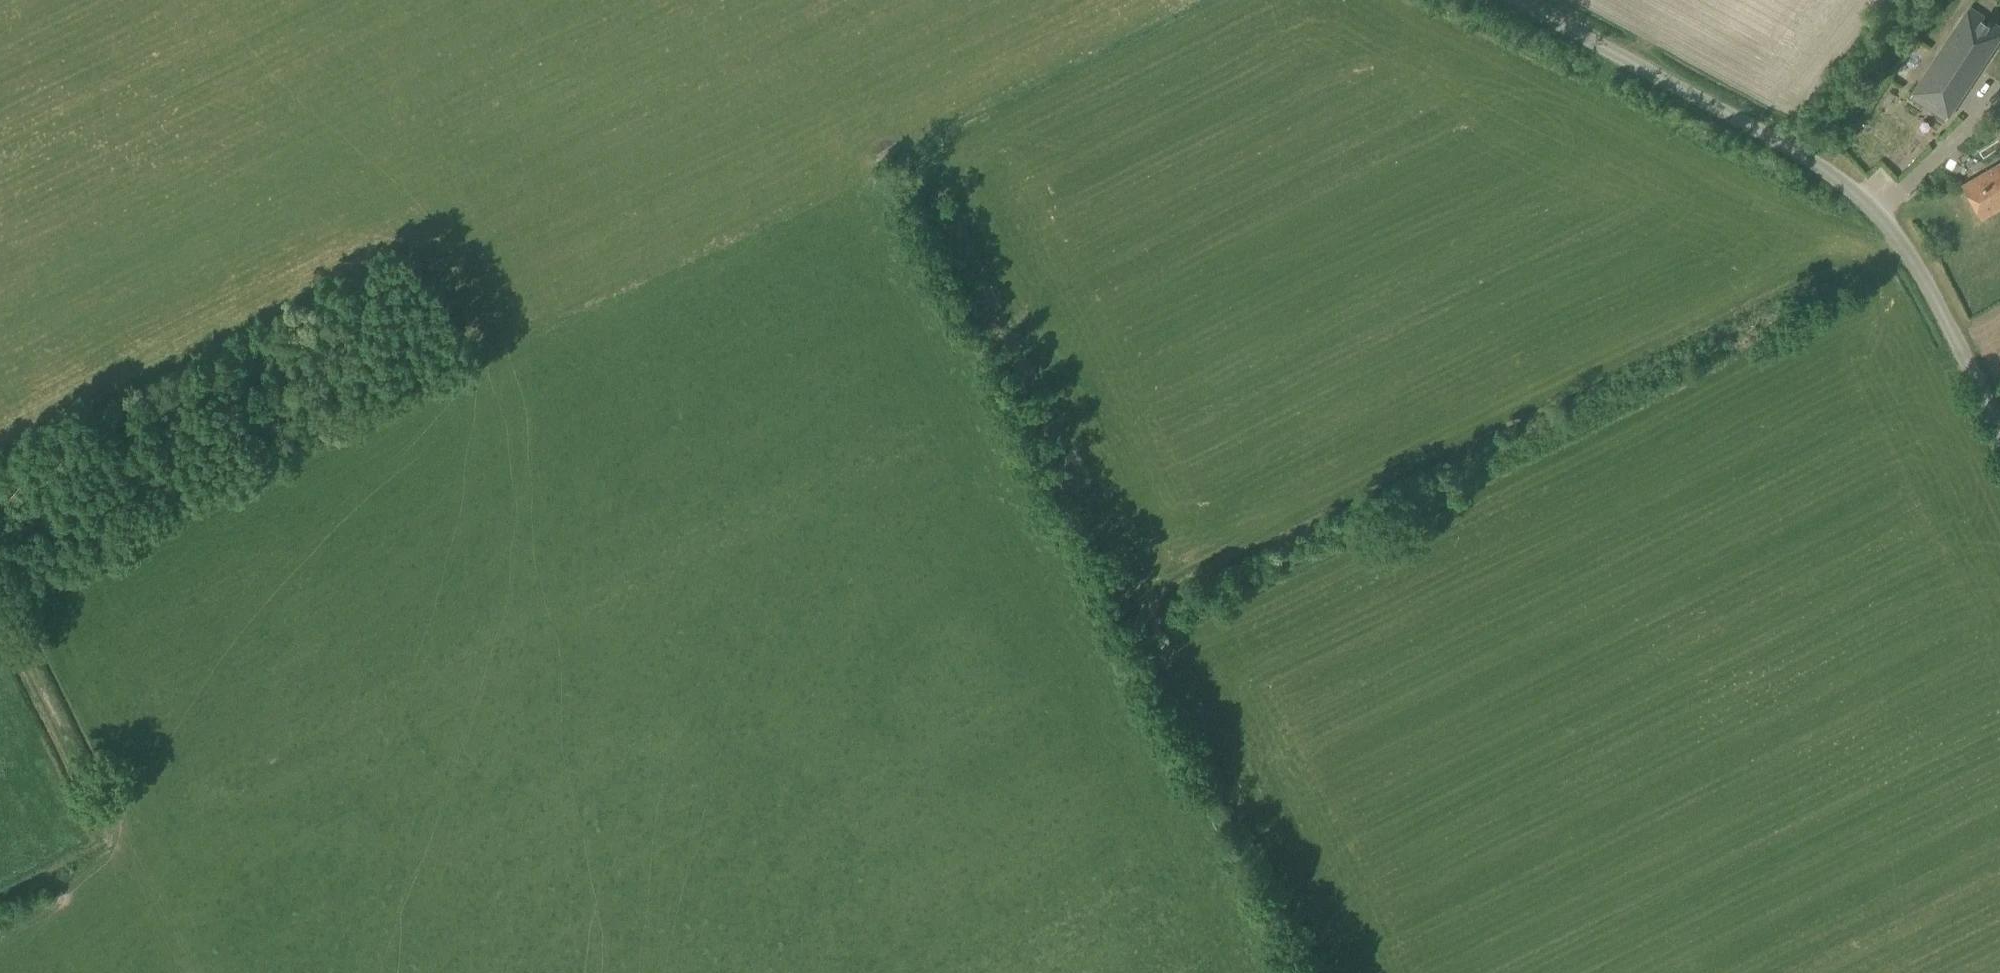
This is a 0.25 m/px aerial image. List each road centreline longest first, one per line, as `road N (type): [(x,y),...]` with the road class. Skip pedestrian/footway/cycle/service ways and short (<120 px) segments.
road 1 (unclassified): [(1999,434),(1913,259),(1873,206),(1829,171),(1508,0)]
road 2 (track): [(0,609),(111,835)]

